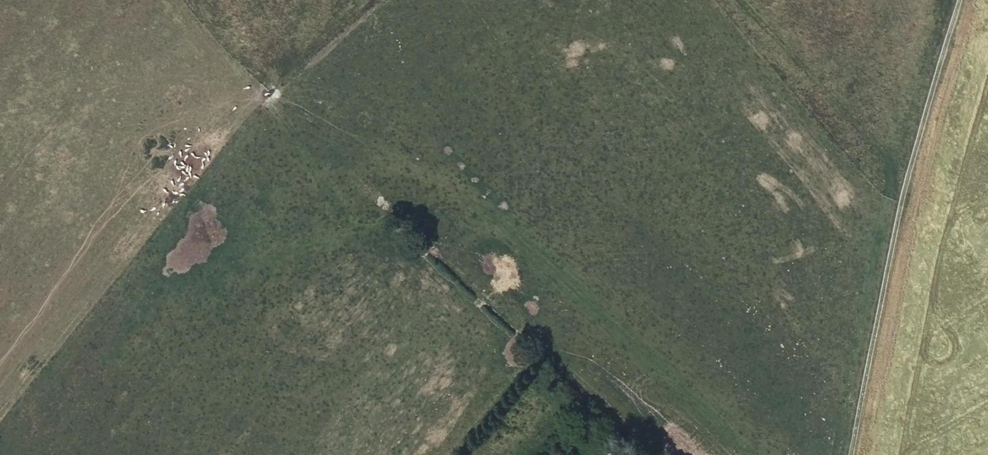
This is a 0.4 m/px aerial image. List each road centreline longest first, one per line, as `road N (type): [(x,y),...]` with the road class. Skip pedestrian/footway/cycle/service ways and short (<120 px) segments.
road 1 (track): [(851,454),(910,172),(958,0)]

